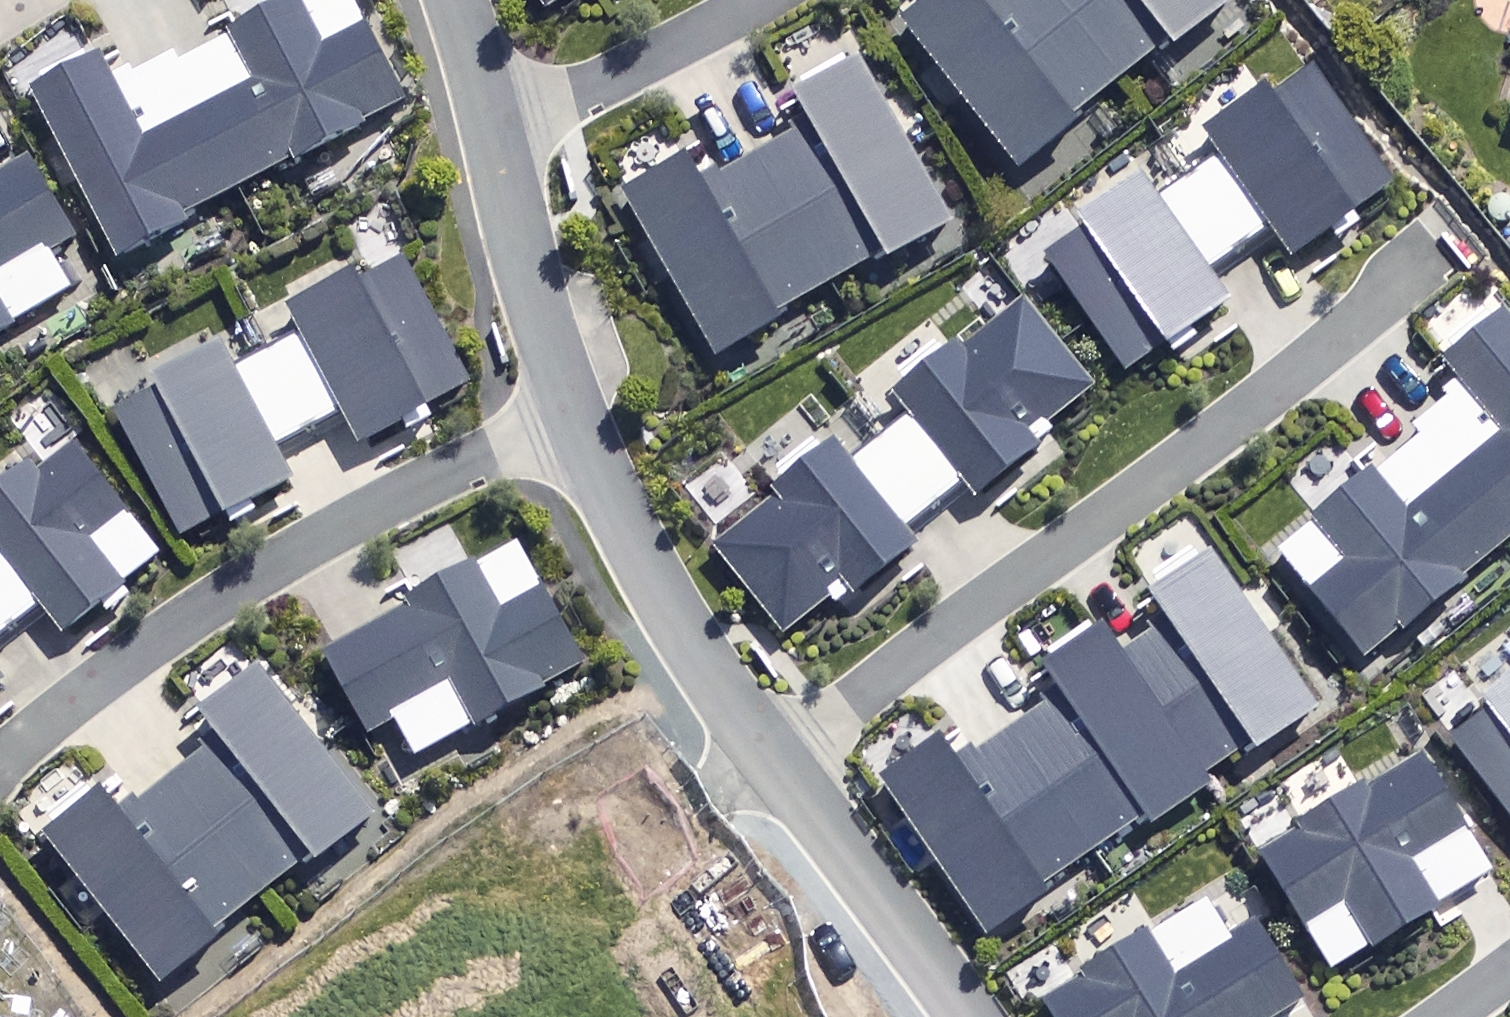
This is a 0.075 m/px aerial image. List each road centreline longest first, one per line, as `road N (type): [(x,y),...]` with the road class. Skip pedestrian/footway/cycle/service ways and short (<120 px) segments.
road 1 (residential): [(776,763),(1427,272)]
road 2 (residential): [(0,762),(189,618),(411,490),(577,410)]
road 3 (unknown): [(776,763),(413,1016)]
road 4 (residential): [(970,1016),(776,763)]
road 5 (residential): [(497,126),(531,282),(577,410)]
road 6 (residential): [(497,126),(678,51),(762,0)]
road 7 (residential): [(577,410),(686,619)]
road 8 (residential): [(776,763),(686,619)]
road 9 (residential): [(458,0),(497,126)]

